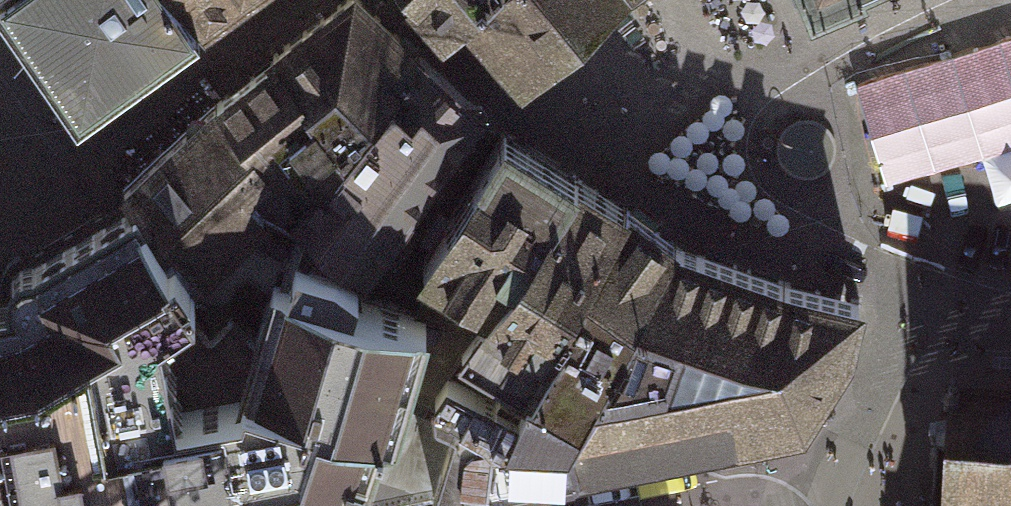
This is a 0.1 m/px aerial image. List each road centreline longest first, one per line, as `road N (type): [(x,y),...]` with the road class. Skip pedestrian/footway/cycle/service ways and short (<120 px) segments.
road 1 (residential): [(285,0),(96,137),(73,137),(0,32)]
road 2 (residential): [(499,91),(395,0)]

